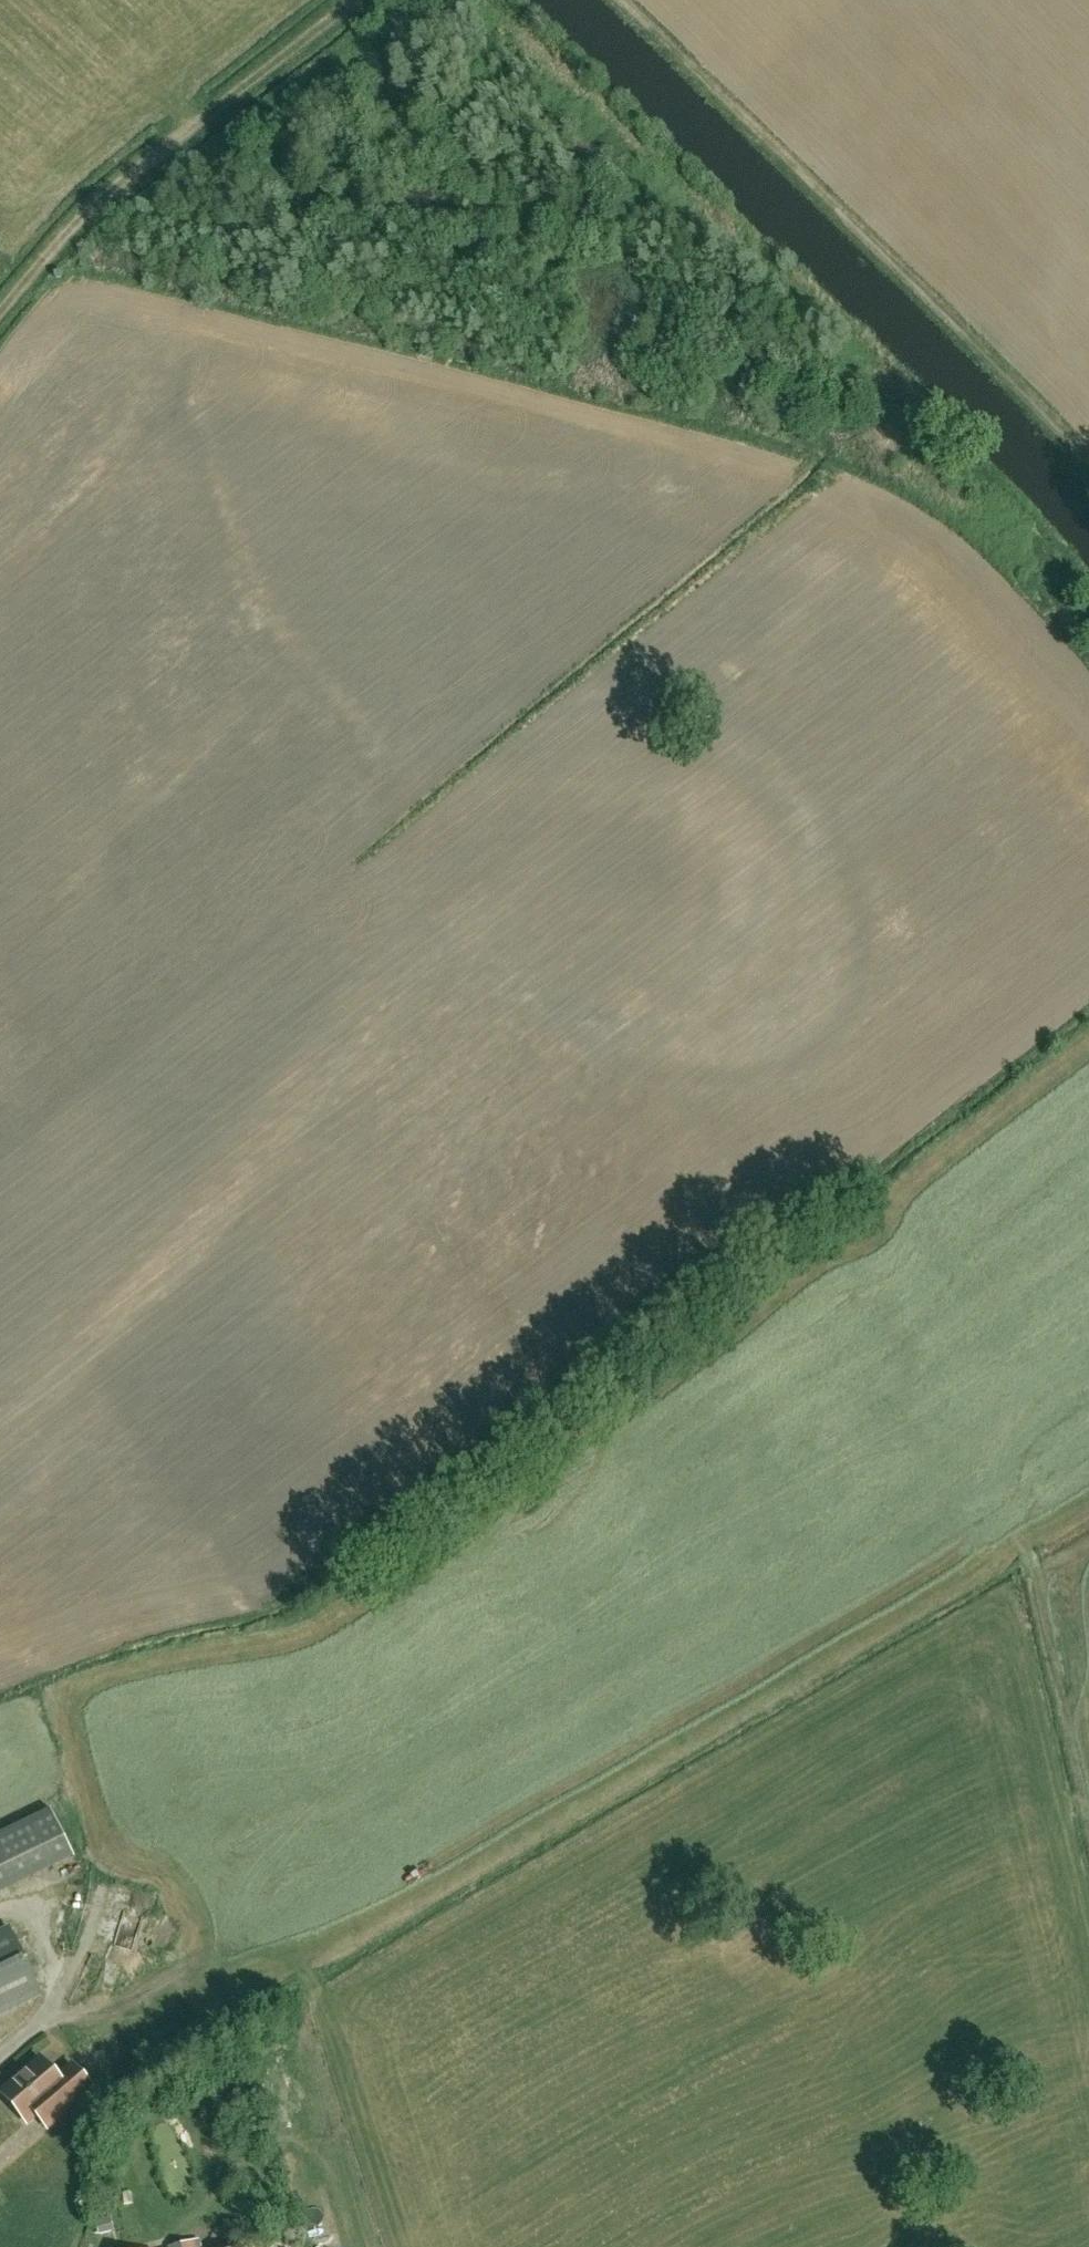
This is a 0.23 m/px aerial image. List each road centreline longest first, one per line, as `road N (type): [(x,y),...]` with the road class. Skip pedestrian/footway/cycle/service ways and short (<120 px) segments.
road 1 (track): [(358,0),(83,217),(0,309)]

